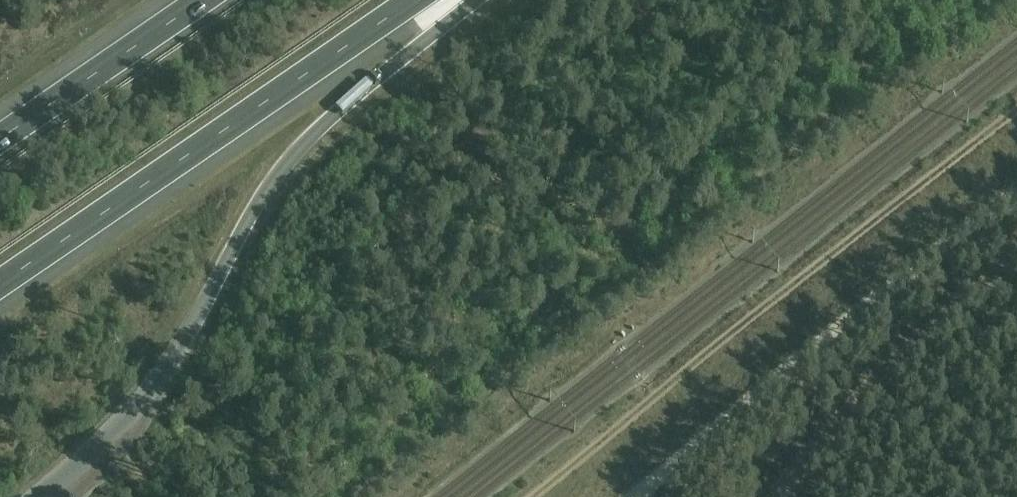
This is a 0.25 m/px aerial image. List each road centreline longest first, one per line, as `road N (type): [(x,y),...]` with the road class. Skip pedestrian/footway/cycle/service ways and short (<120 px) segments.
road 1 (track): [(532,496),(1016,109)]
road 2 (motorway): [(0,281),(412,0)]
road 3 (track): [(634,496),(1016,192)]
road 4 (motorway): [(170,366),(280,168),(476,0)]
road 5 (track): [(1016,261),(861,398),(779,496)]
road 6 (motorway): [(201,0),(0,138)]

